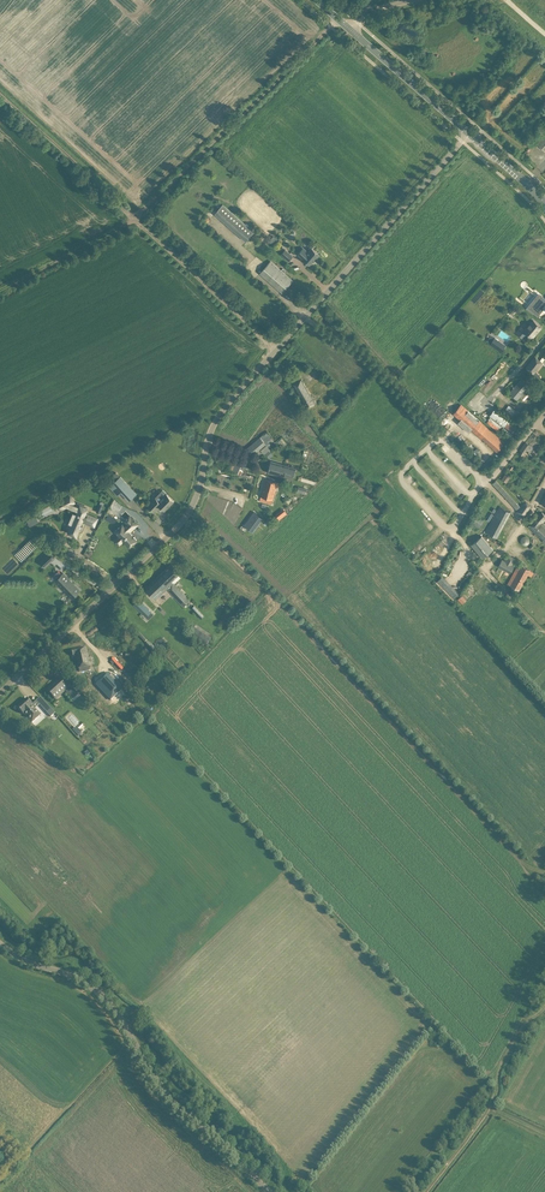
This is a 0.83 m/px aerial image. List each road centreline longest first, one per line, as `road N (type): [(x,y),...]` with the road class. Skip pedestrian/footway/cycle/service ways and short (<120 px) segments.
road 1 (unclassified): [(0,693),(191,513),(215,417),(469,134)]
road 2 (track): [(544,872),(521,859),(191,513)]
road 3 (track): [(0,288),(134,217),(337,19)]
road 4 (track): [(276,350),(0,94)]
road 5 (unclassified): [(270,1191),(168,1095),(97,992),(0,943)]
road 6 (track): [(544,1007),(519,1031),(485,1116),(426,1191)]
road 7 (track): [(441,438),(370,358),(305,317)]
road 8 (secondary): [(469,134),(350,30)]

